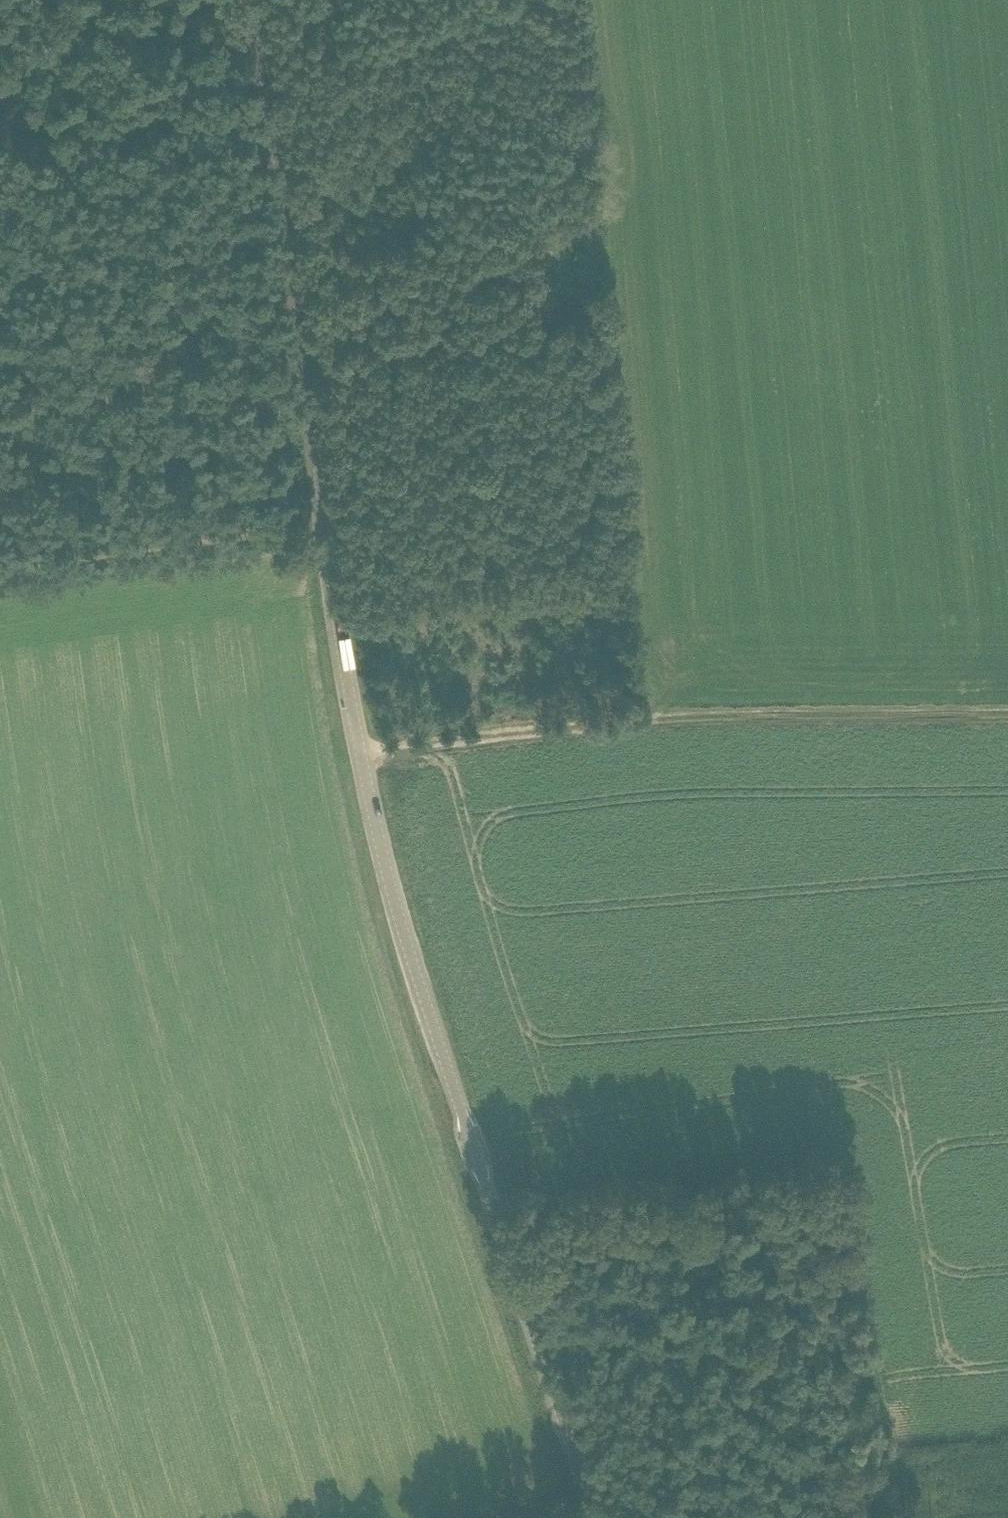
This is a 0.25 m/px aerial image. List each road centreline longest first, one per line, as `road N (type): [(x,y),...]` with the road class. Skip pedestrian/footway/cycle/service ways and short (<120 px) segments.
road 1 (tertiary): [(591,1517),(399,918),(367,790),(336,618),(283,185),(251,0)]
road 2 (track): [(361,755),(641,723),(1007,712)]

